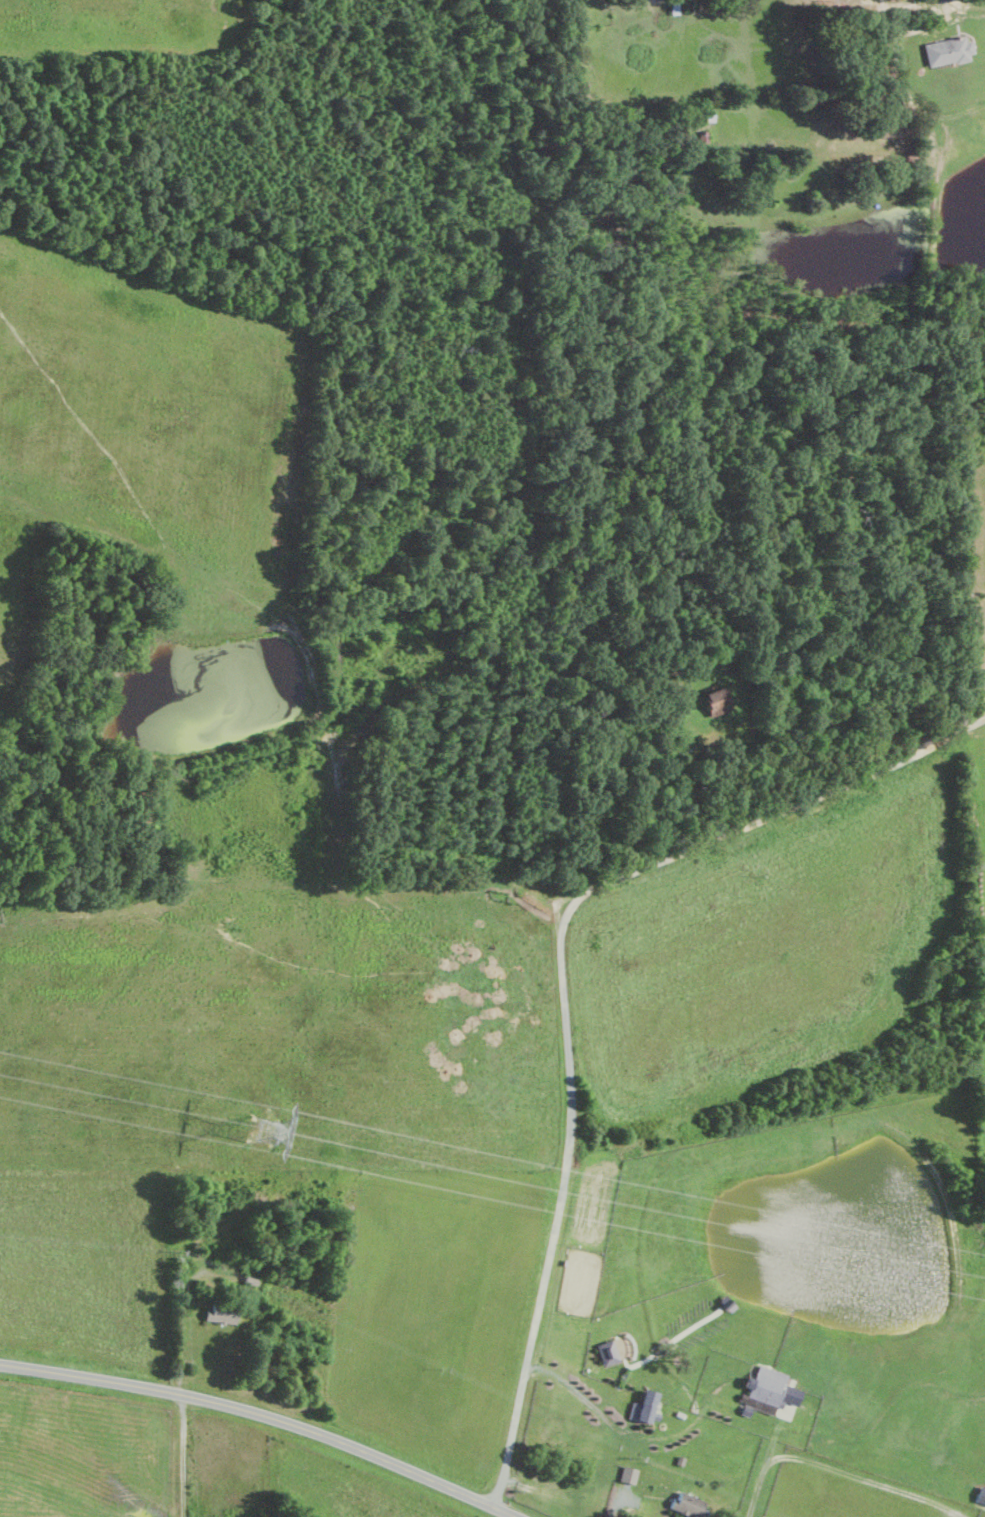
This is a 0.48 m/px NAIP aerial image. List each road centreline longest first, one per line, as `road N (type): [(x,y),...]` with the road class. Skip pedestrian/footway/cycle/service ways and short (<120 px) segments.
road 1 (residential): [(492,1506),(565,1176),(571,1105),(564,916),(593,886),(809,804),(984,719)]
road 2 (residential): [(516,1516),(255,1413),(0,1365)]

